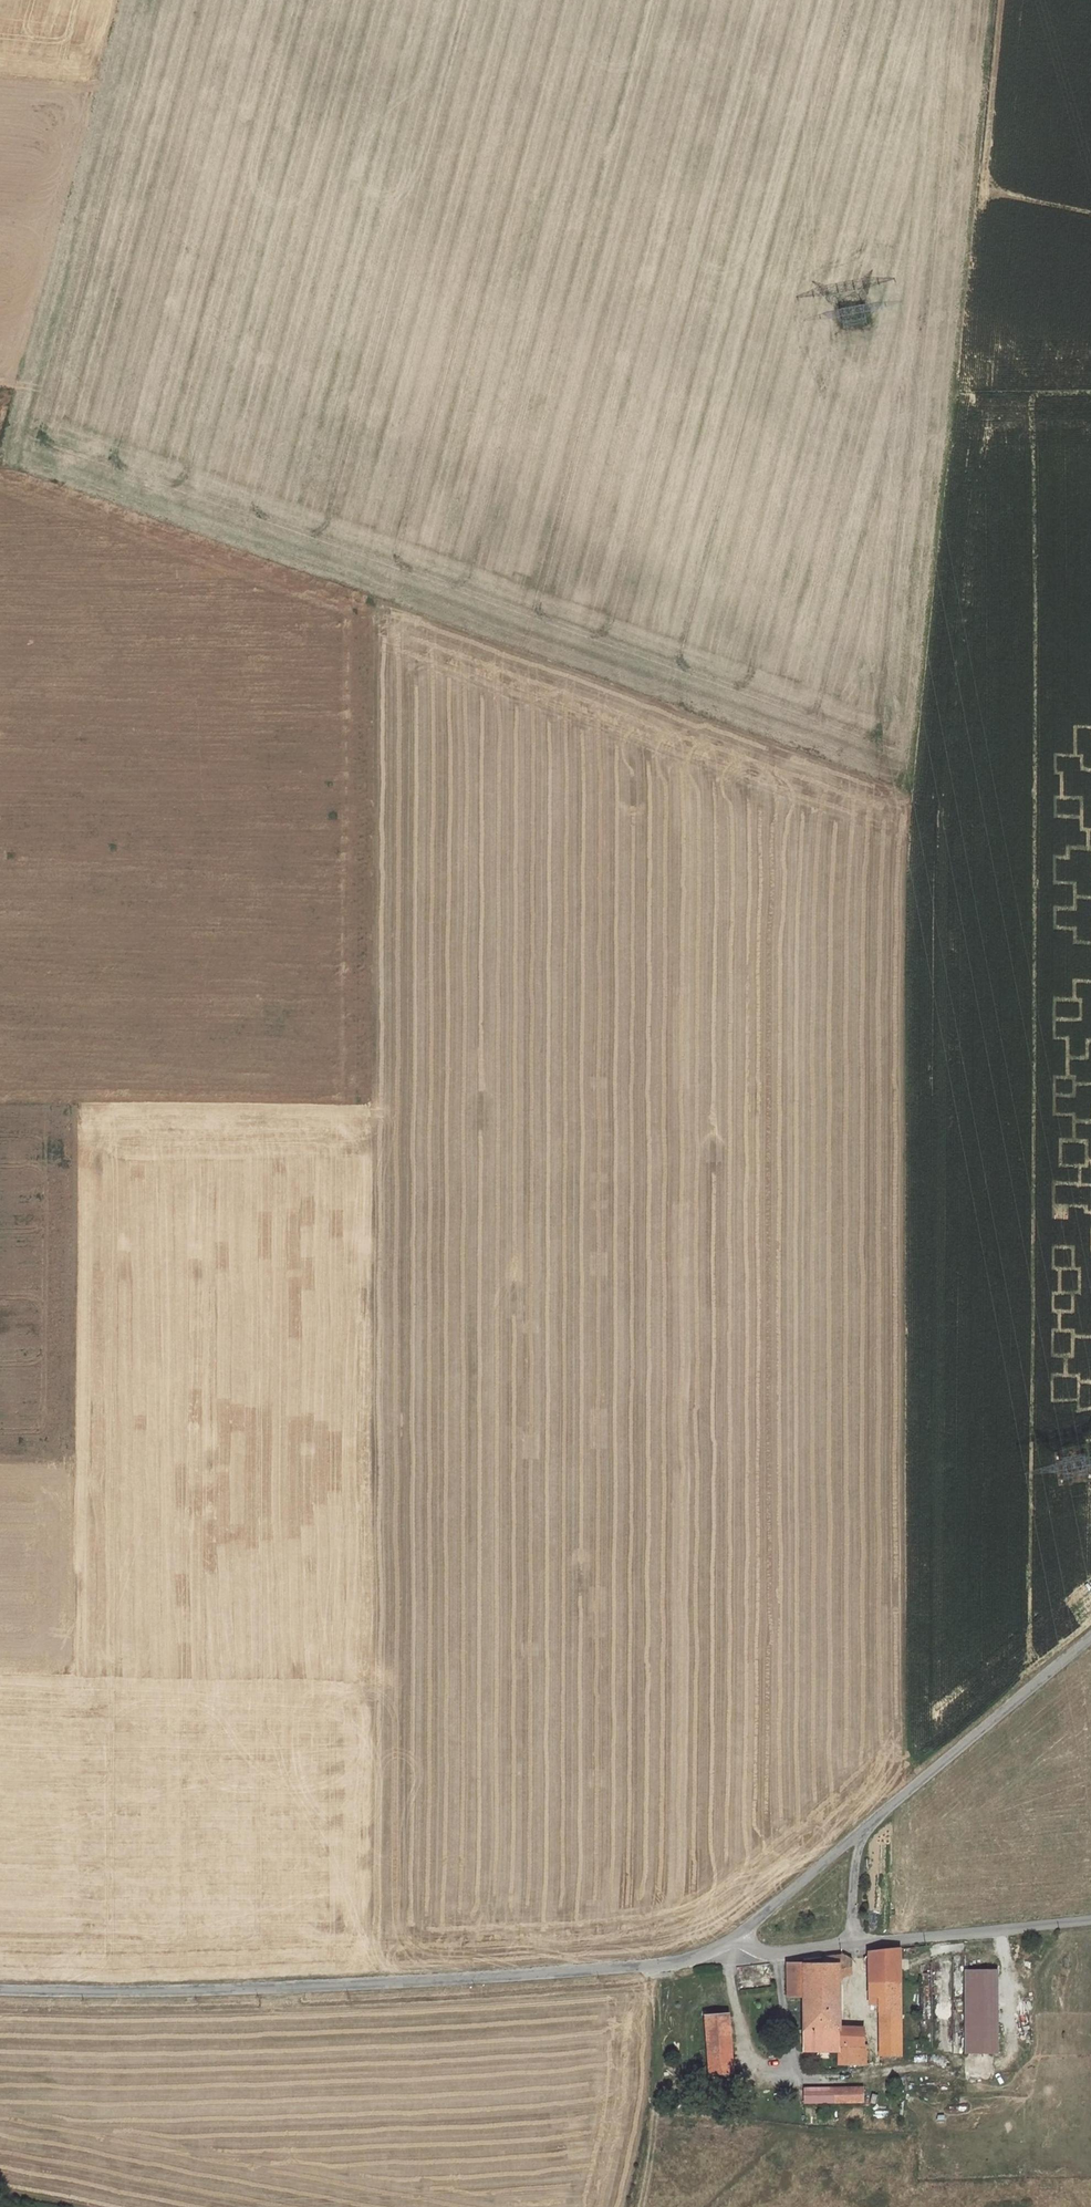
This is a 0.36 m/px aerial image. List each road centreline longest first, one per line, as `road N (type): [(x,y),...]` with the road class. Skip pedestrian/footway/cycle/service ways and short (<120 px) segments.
road 1 (unclassified): [(737,1936),(692,1958),(645,1966),(182,1994),(0,1990)]
road 2 (unclassified): [(1090,1639),(737,1936)]
road 3 (unclassified): [(1090,1921),(778,1952),(737,1936)]

